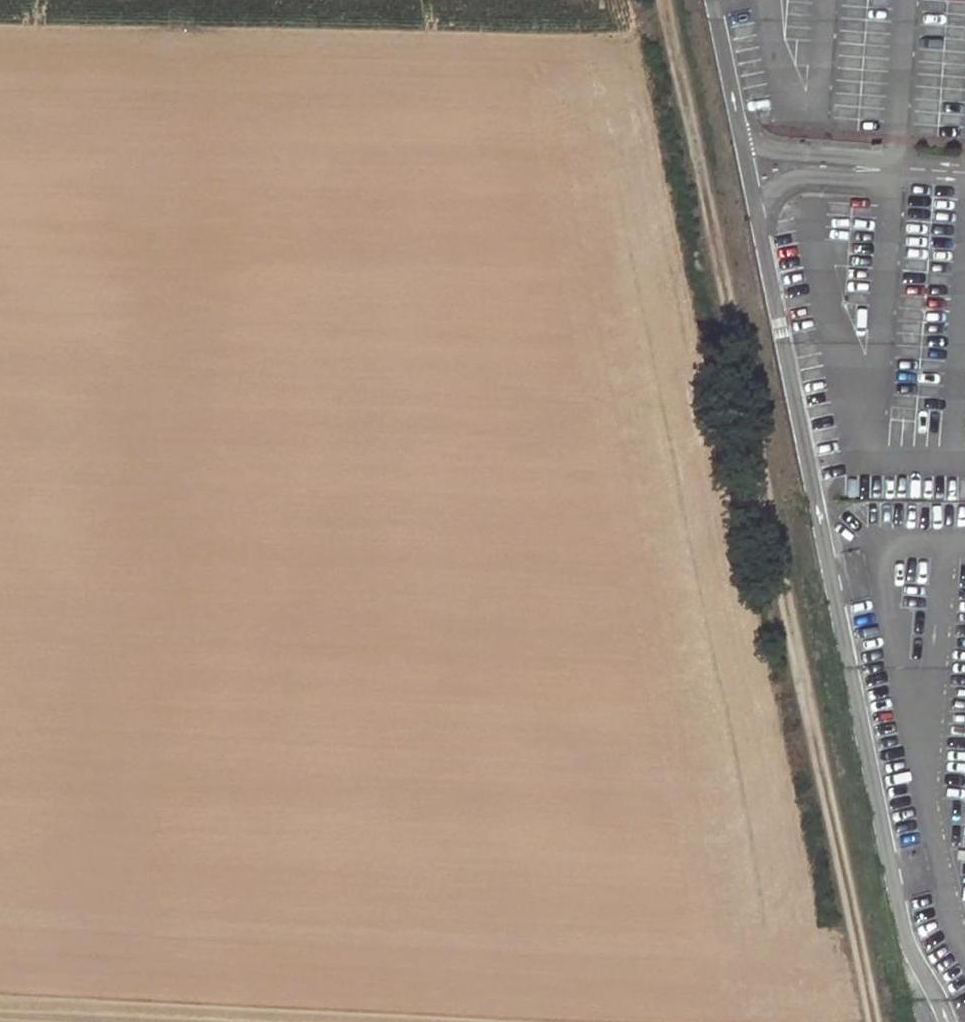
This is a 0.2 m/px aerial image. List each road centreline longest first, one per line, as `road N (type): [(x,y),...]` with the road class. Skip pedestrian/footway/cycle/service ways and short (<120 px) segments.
road 1 (track): [(866,1021),(663,0)]

